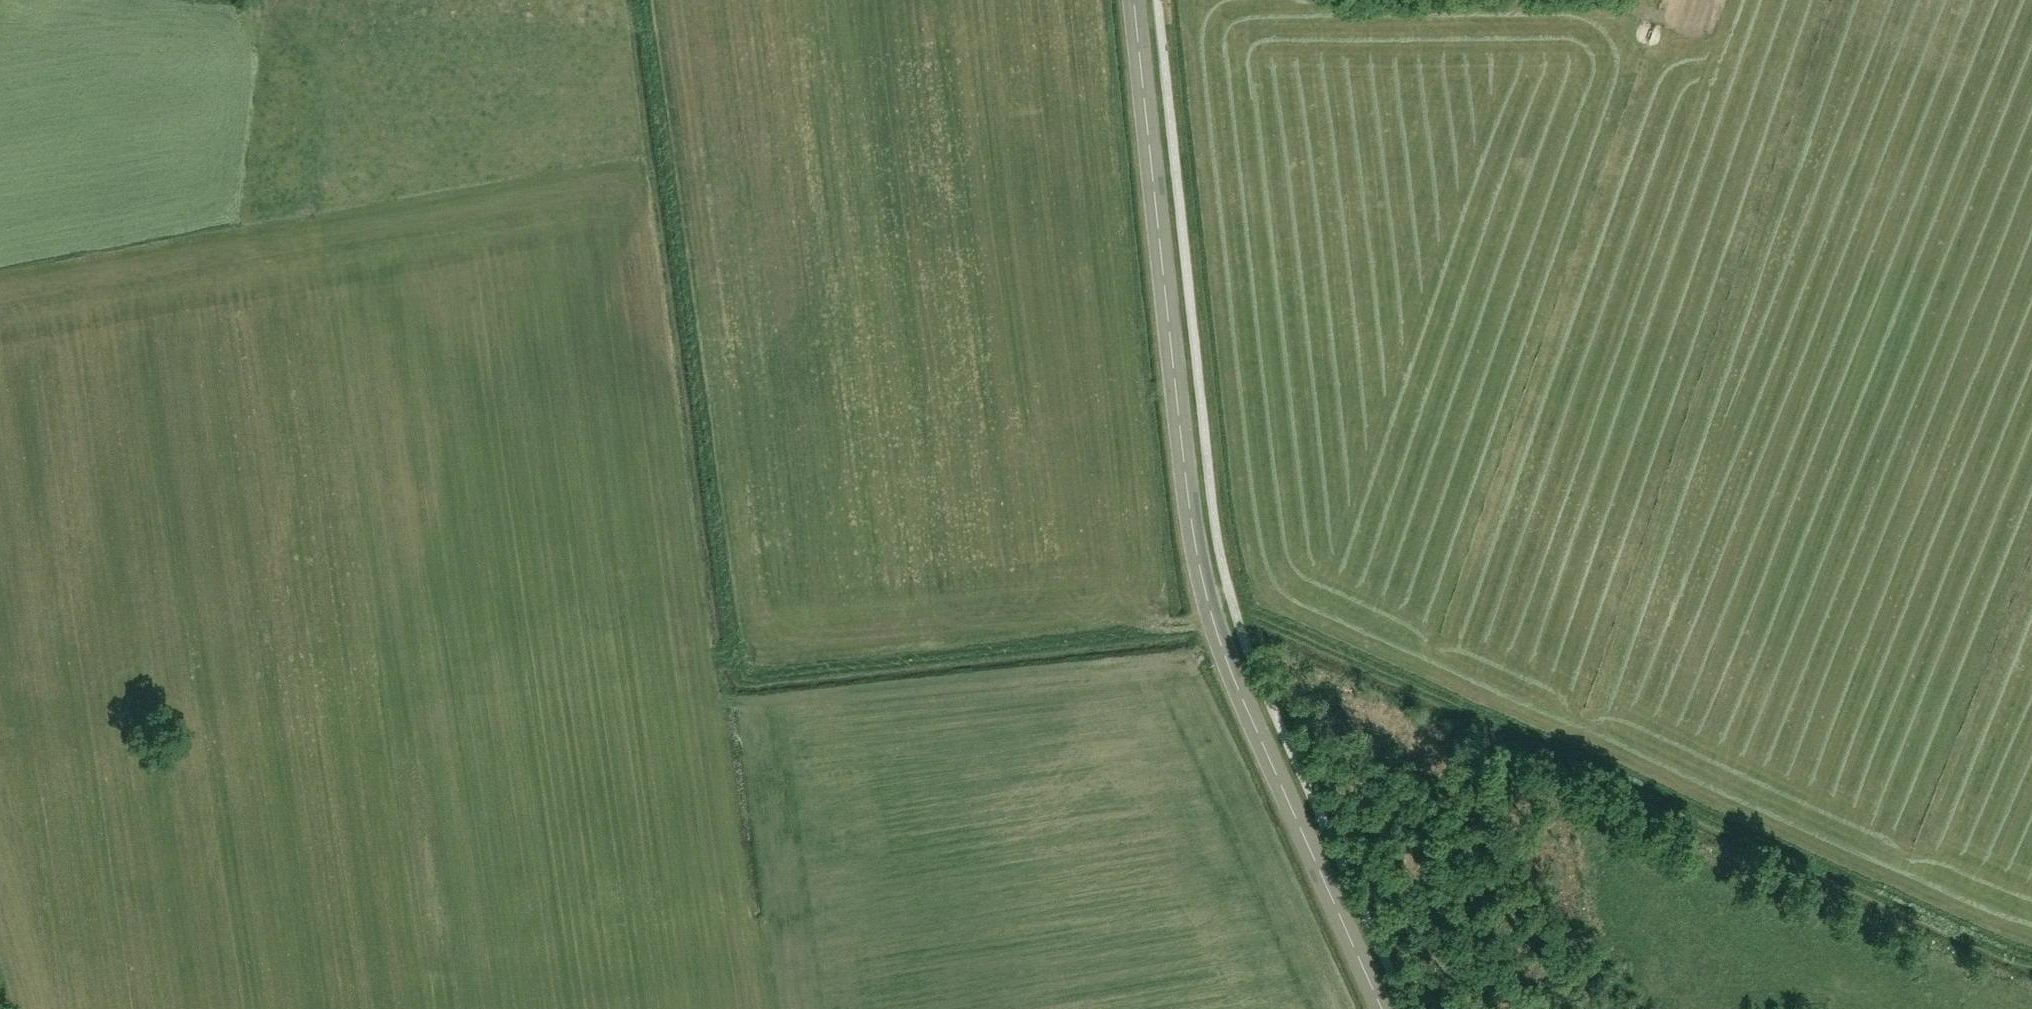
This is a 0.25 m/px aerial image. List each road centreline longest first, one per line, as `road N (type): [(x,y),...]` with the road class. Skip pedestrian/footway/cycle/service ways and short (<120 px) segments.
road 1 (tertiary): [(1135,0),(1189,509),(1210,608),(1382,1008)]

